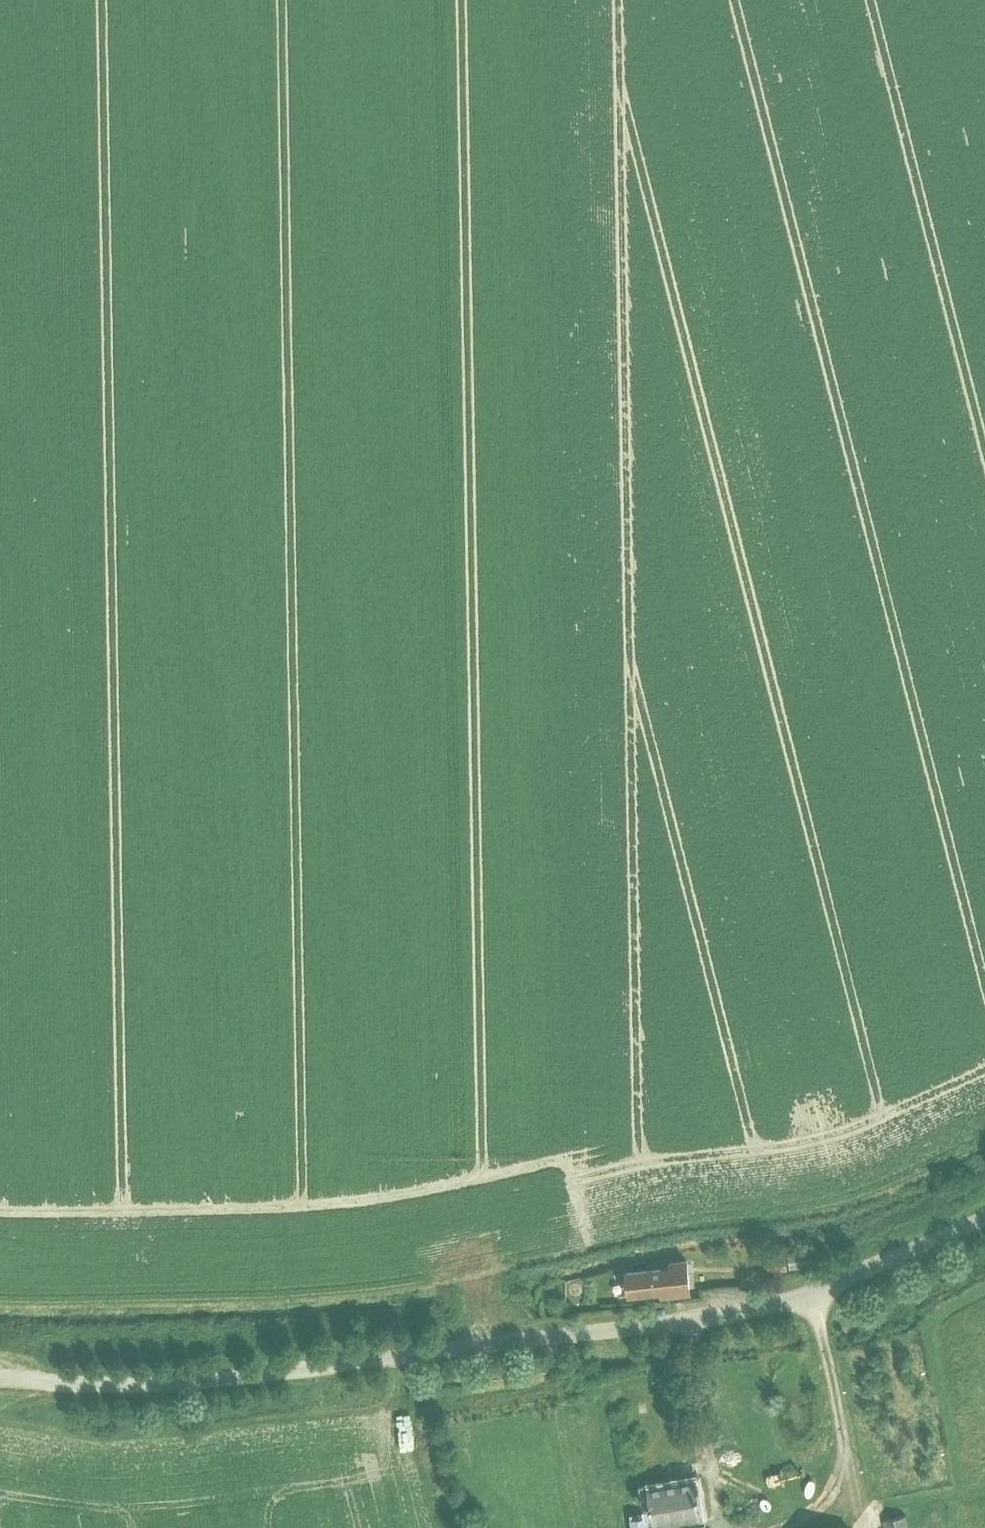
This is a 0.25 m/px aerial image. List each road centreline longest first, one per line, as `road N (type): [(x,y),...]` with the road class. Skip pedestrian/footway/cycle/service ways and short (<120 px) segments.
road 1 (unclassified): [(984,1220),(781,1301),(686,1321),(214,1380),(0,1378)]

